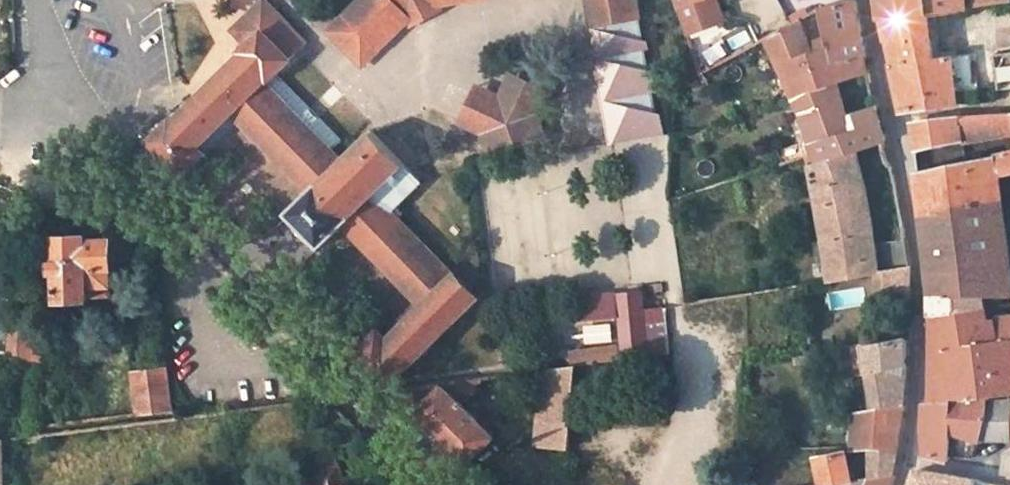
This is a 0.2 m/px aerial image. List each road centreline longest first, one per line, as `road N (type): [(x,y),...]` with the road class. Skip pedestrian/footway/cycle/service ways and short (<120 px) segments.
road 1 (residential): [(906,460),(922,364),(911,209),(862,0)]
road 2 (tertiary): [(449,484),(145,175)]
road 3 (residential): [(145,175),(64,83)]

